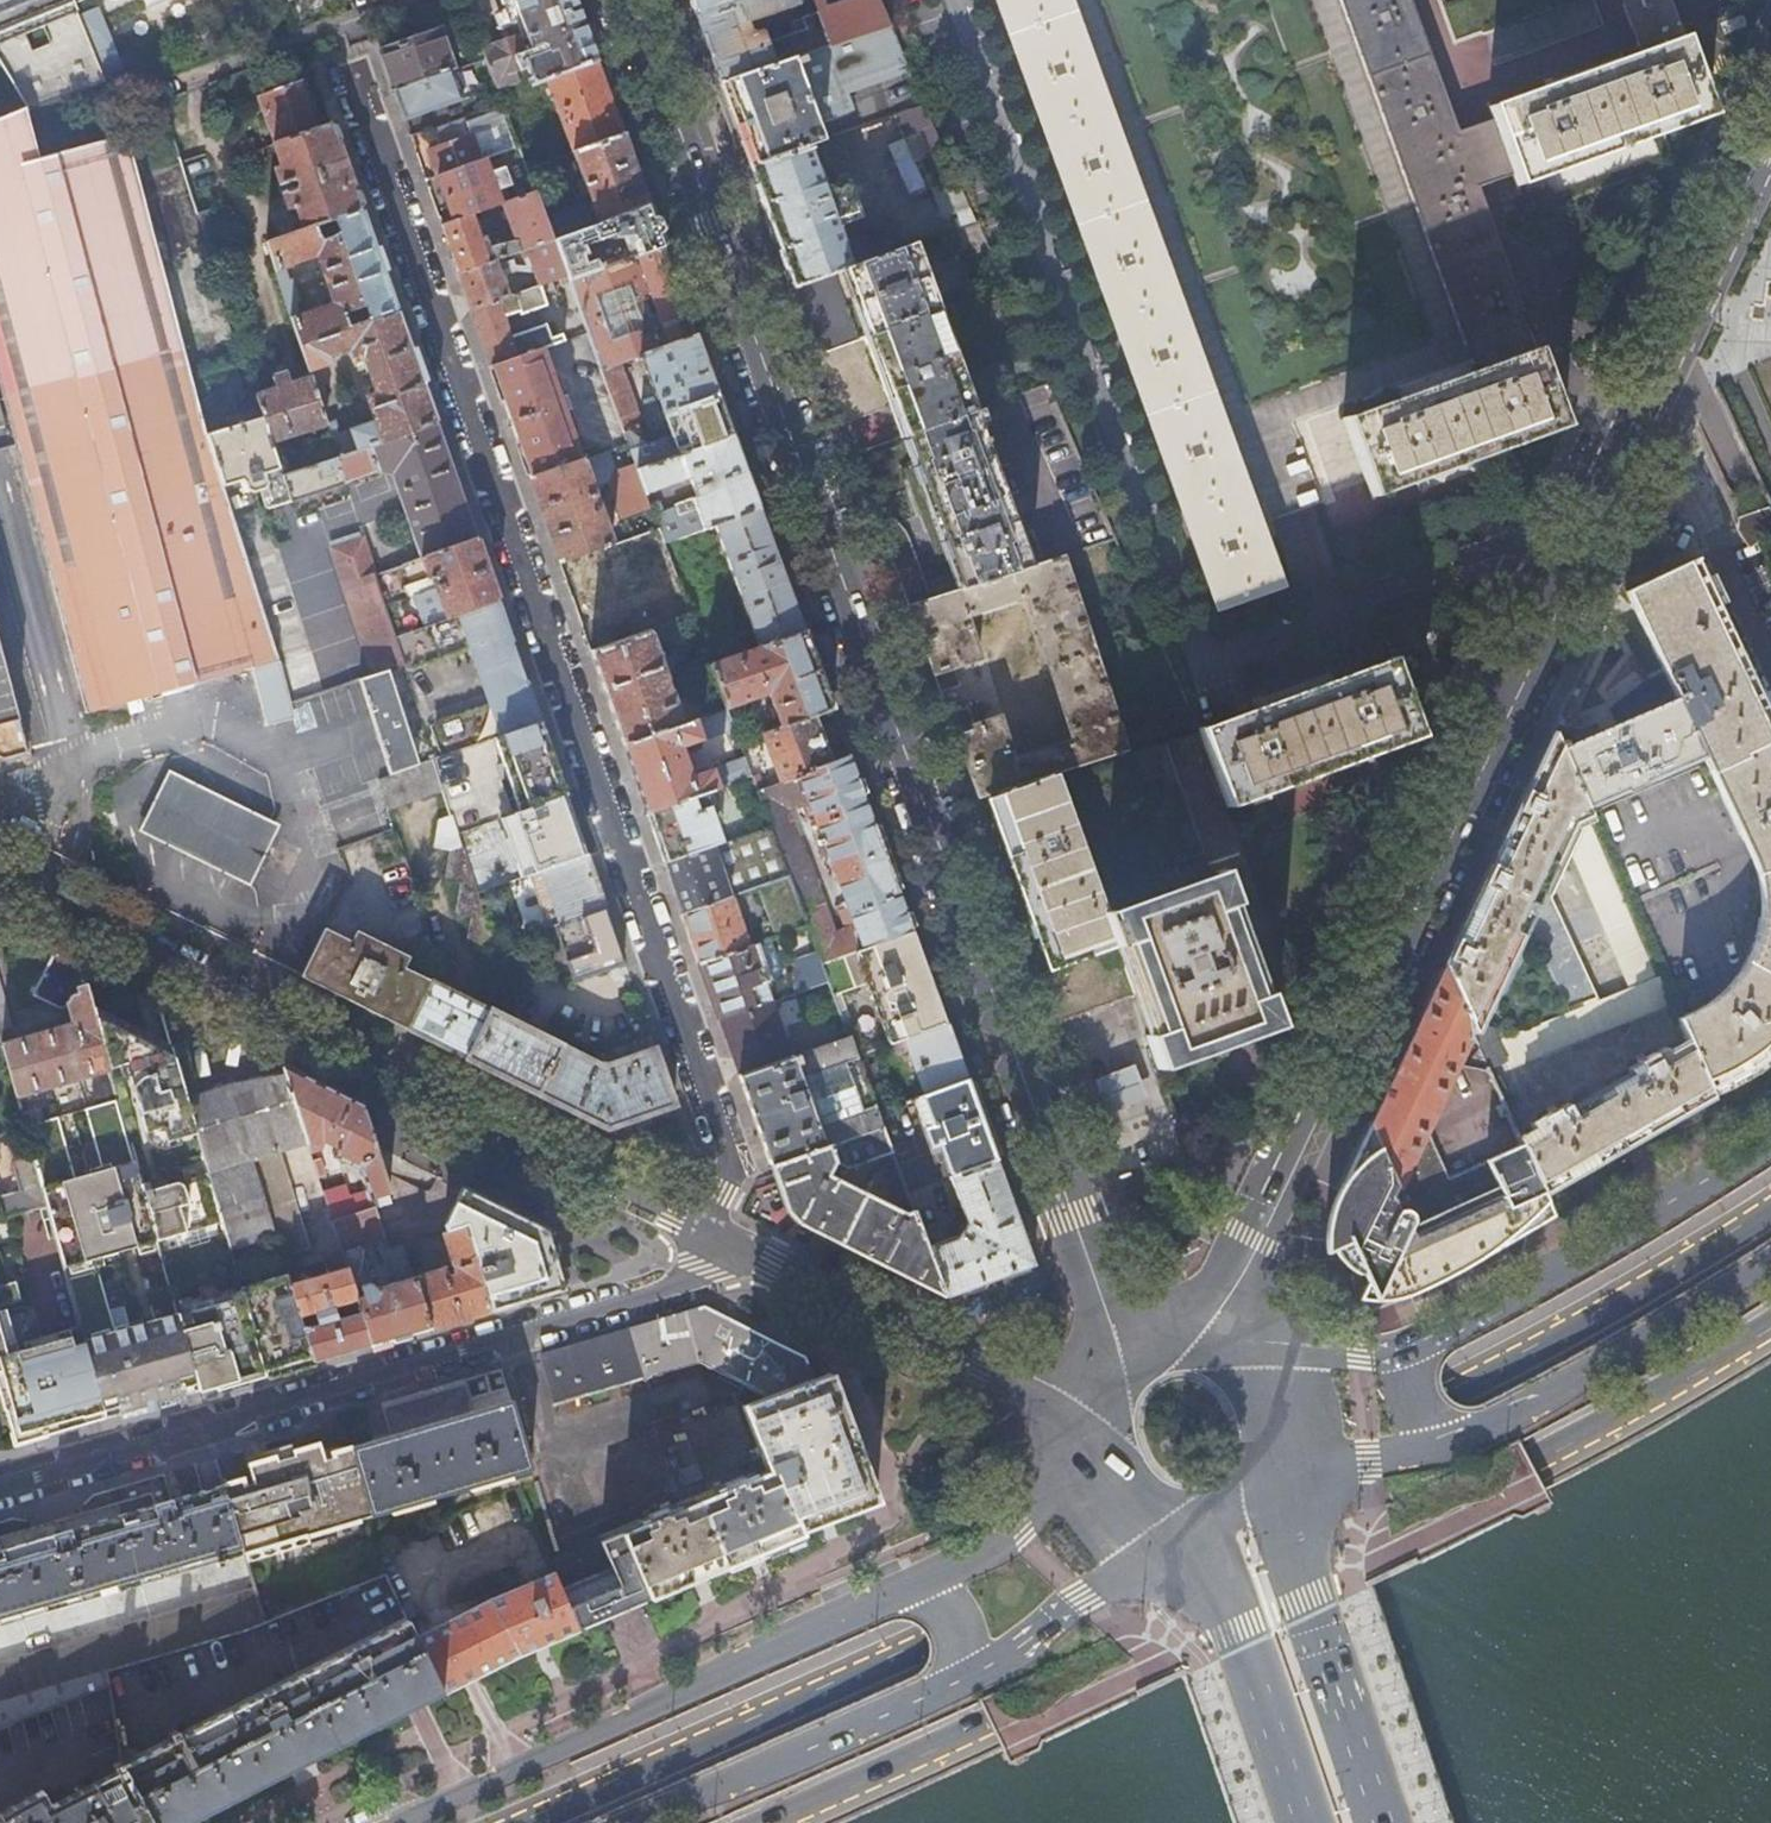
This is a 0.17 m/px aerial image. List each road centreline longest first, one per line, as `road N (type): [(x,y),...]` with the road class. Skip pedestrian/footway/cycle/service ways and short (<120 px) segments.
road 1 (tertiary): [(1119,1345),(635,0)]
road 2 (primary): [(1770,1208),(1604,1312),(521,1822)]
road 3 (secondary): [(1216,1325),(1770,130)]
road 4 (residential): [(338,55),(734,1169),(722,1196),(724,1238)]
road 5 (primary): [(770,1822),(1522,1466),(1647,1403),(1770,1326)]
road 6 (residential): [(0,876),(724,1238)]
road 7 (residential): [(0,1483),(712,1274),(724,1238)]
road 8 (primary): [(904,1592),(399,1822)]
road 9 (primary): [(1770,1138),(1493,1306),(1415,1344)]
road 10 (residential): [(724,1238),(1079,1428)]
road 11 (primary): [(1459,1437),(1621,1352),(1770,1258)]
road 12 (primary): [(1378,1822),(1269,1493)]
road 13 (primary): [(630,1822),(945,1685)]
road 14 (primary): [(1202,1532),(1303,1822)]
road 15 (primary): [(945,1685),(1018,1648),(1163,1530)]
road 16 (primary): [(1083,1454),(1019,1532),(904,1592)]
road 17 (primary): [(1282,1471),(1459,1437)]
road 18 (primary): [(1415,1344),(1357,1357),(1270,1362)]
road 19 (primary): [(945,1685),(959,1662),(959,1629),(941,1603),(904,1592)]
road 20 (primary): [(1415,1344),(1410,1399),(1459,1437)]

